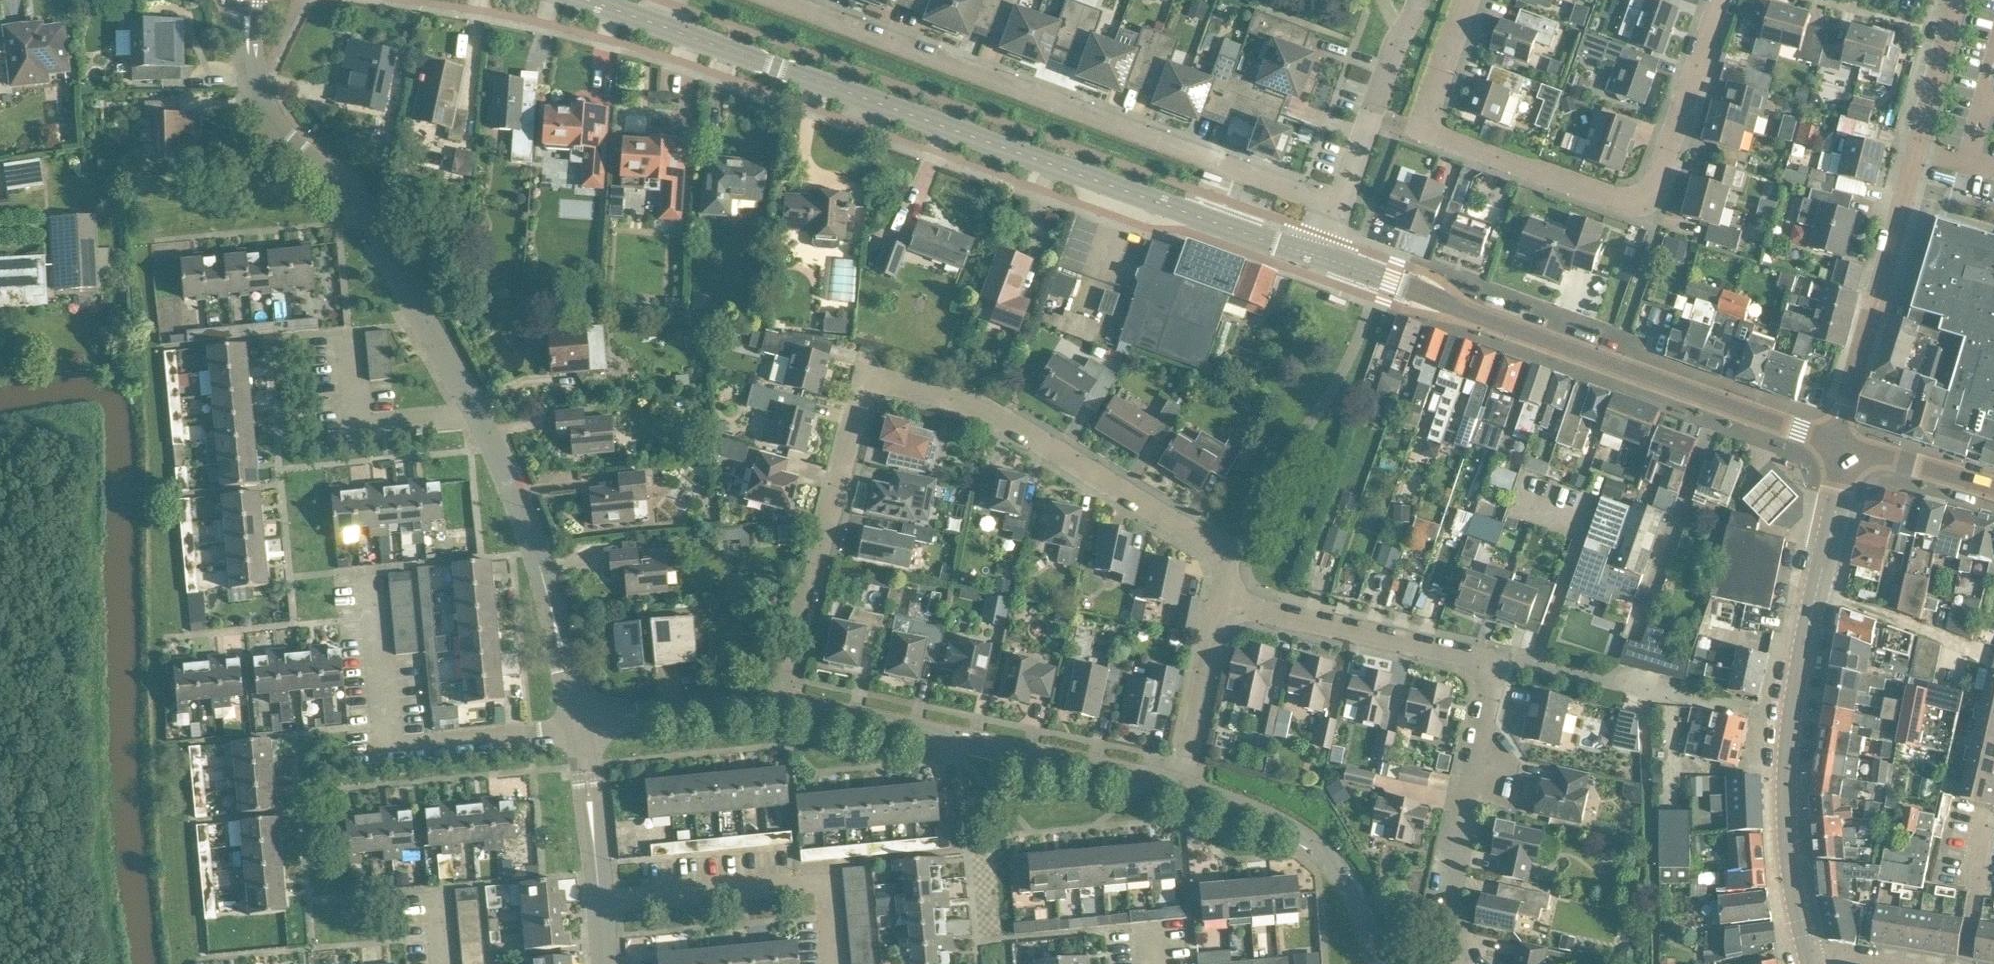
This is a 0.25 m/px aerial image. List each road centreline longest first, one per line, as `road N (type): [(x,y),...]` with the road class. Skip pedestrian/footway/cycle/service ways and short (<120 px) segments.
road 1 (unclassified): [(250,0),(258,82),(274,116),(365,212),(448,356),(526,517),(584,726)]
road 2 (residential): [(778,706),(858,407),(878,386),(992,412),(1223,557),(1224,605)]
road 3 (tertiary): [(1322,257),(658,25)]
road 4 (residential): [(1339,209),(760,0)]
road 5 (residential): [(1474,959),(1448,885),(1495,660),(1224,605)]
road 6 (tertiary): [(1834,442),(1322,257)]
road 7 (tertiary): [(1809,957),(1787,799),(1798,679),(1848,446)]
road 8 (tertiary): [(1834,442),(1959,0)]
road 9 (residential): [(1420,134),(1645,208),(1720,0)]
road 10 (unclassified): [(1182,786),(778,706)]
road 11 (residential): [(584,726),(388,749),(369,568)]
road 12 (residential): [(828,963),(822,888),(605,905)]
road 13 (unclassified): [(1377,963),(1342,880),(1320,851),(1253,812),(1182,786)]
road 14 (unclassified): [(778,706),(738,703),(584,726)]
road 15 (residential): [(1224,605),(1182,786)]
road 16 (unclassified): [(584,726),(605,905)]
road 17 (tertiary): [(1993,490),(1848,446)]
road 18 (residential): [(1420,134),(1468,0)]
road 19 (residential): [(1370,118),(1420,0)]
road 20 (unclassified): [(1967,963),(1993,842)]

